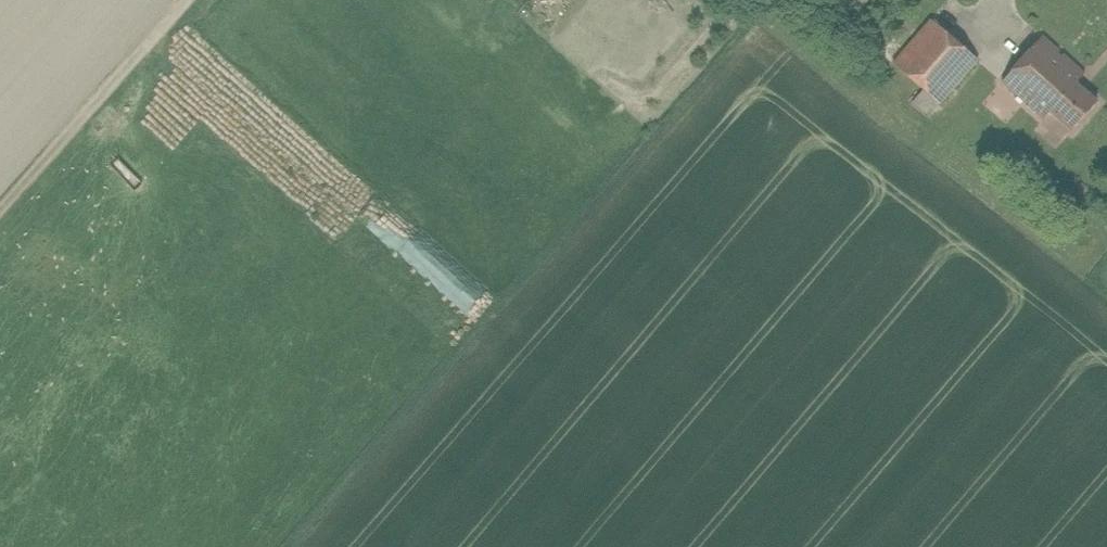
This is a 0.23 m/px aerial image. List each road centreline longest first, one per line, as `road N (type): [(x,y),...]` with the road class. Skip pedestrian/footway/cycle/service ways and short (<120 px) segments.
road 1 (track): [(0,202),(172,0)]

